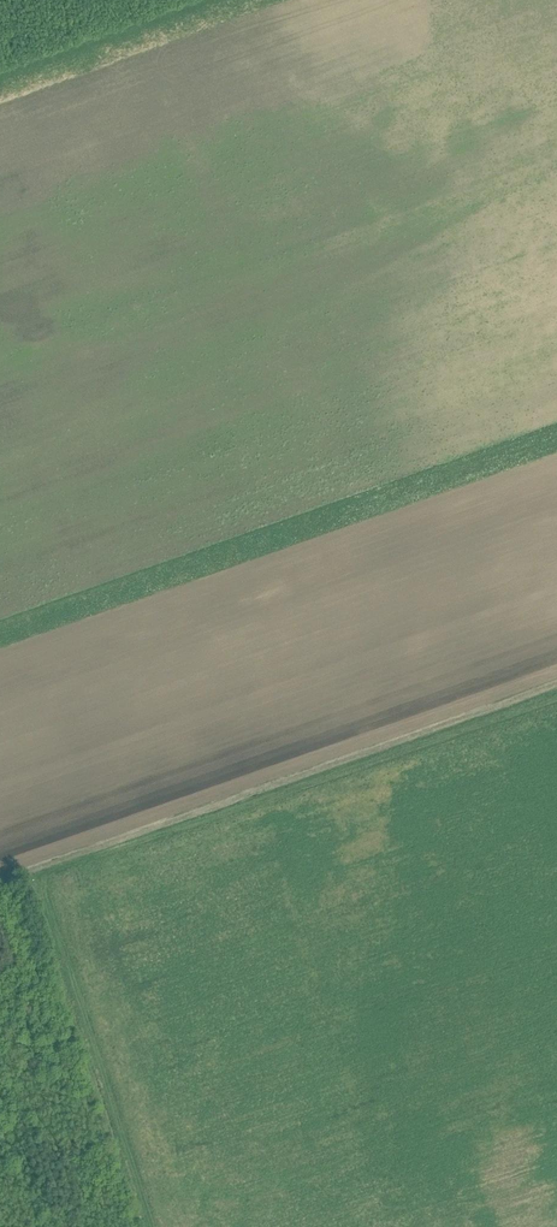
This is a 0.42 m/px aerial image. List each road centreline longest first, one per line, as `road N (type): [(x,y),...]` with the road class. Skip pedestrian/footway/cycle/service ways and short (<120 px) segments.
road 1 (track): [(556,684),(0,883)]

